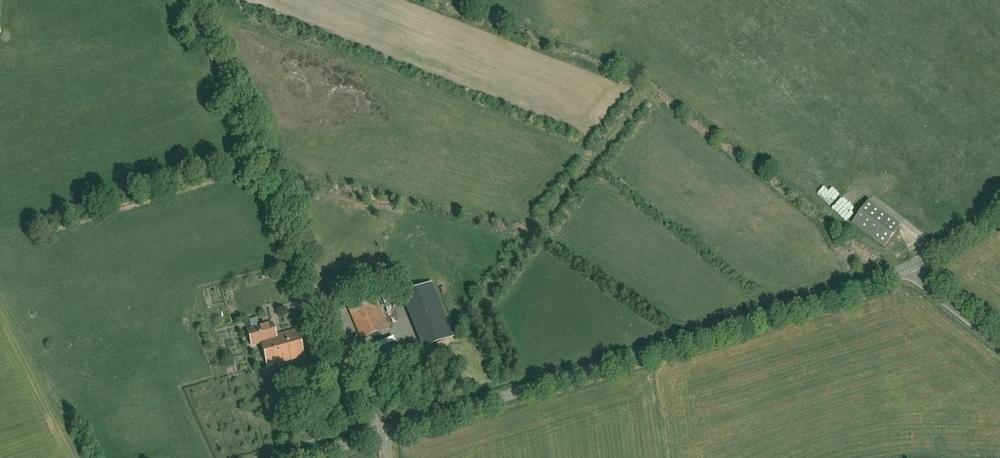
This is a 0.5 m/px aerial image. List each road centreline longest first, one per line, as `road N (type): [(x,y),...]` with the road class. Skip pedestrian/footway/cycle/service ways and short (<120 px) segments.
road 1 (tertiary): [(382,435),(908,267)]
road 2 (unclassified): [(382,435),(193,0)]

